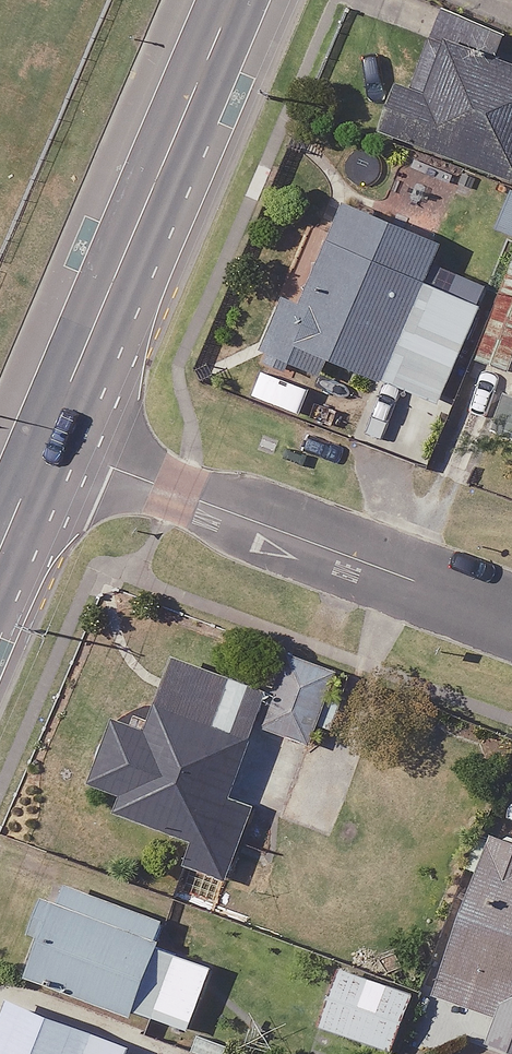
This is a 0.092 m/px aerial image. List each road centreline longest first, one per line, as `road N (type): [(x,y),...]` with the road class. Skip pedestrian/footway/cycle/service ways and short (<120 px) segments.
road 1 (residential): [(511,615),(44,446)]
road 2 (tertiary): [(44,446),(230,0)]

